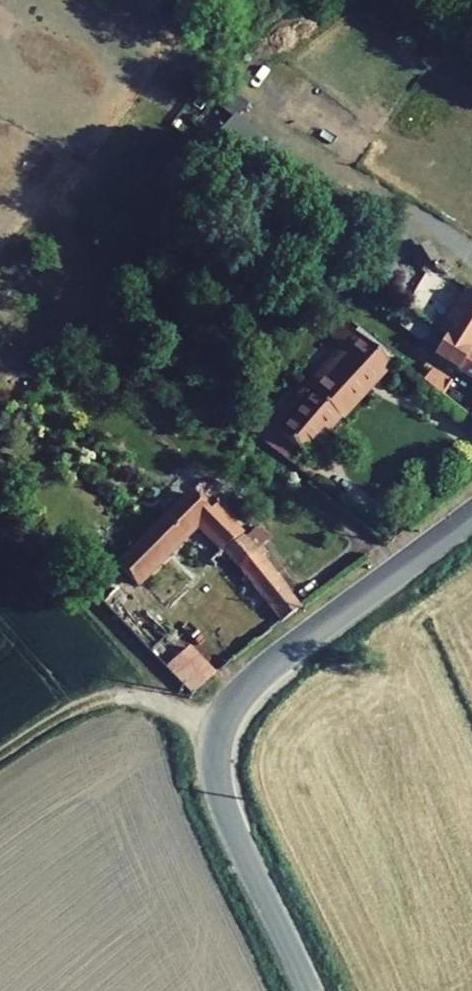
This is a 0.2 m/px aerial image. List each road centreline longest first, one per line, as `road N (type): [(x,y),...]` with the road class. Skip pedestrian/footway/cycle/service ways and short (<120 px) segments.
road 1 (tertiary): [(471,515),(268,665),(220,723),(212,753),(219,800),(308,990)]
road 2 (track): [(217,732),(157,703),(111,698),(59,717),(0,755)]

